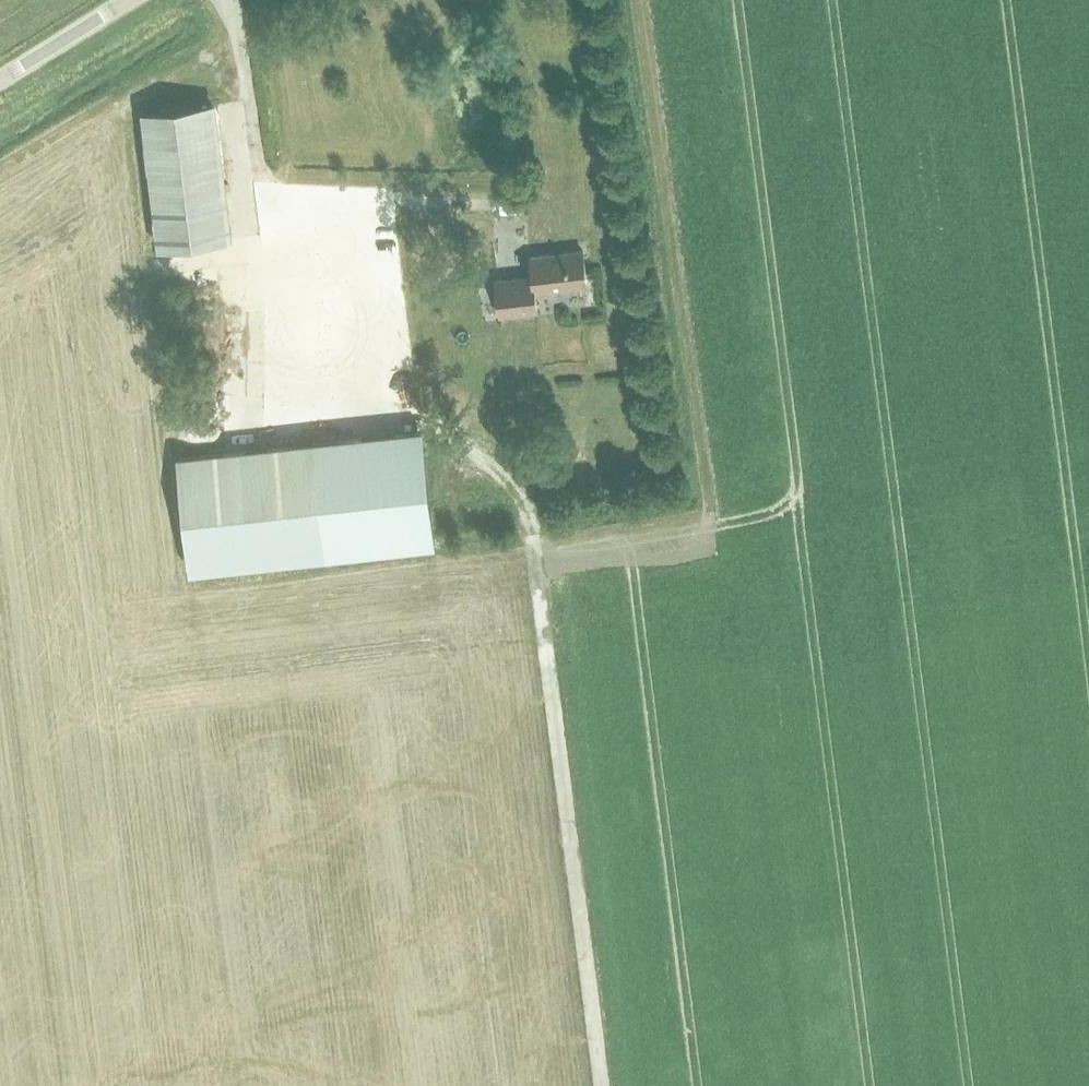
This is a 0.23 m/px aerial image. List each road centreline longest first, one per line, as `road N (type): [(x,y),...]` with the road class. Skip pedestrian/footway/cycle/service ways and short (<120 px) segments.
road 1 (unclassified): [(0,79),(127,0)]

